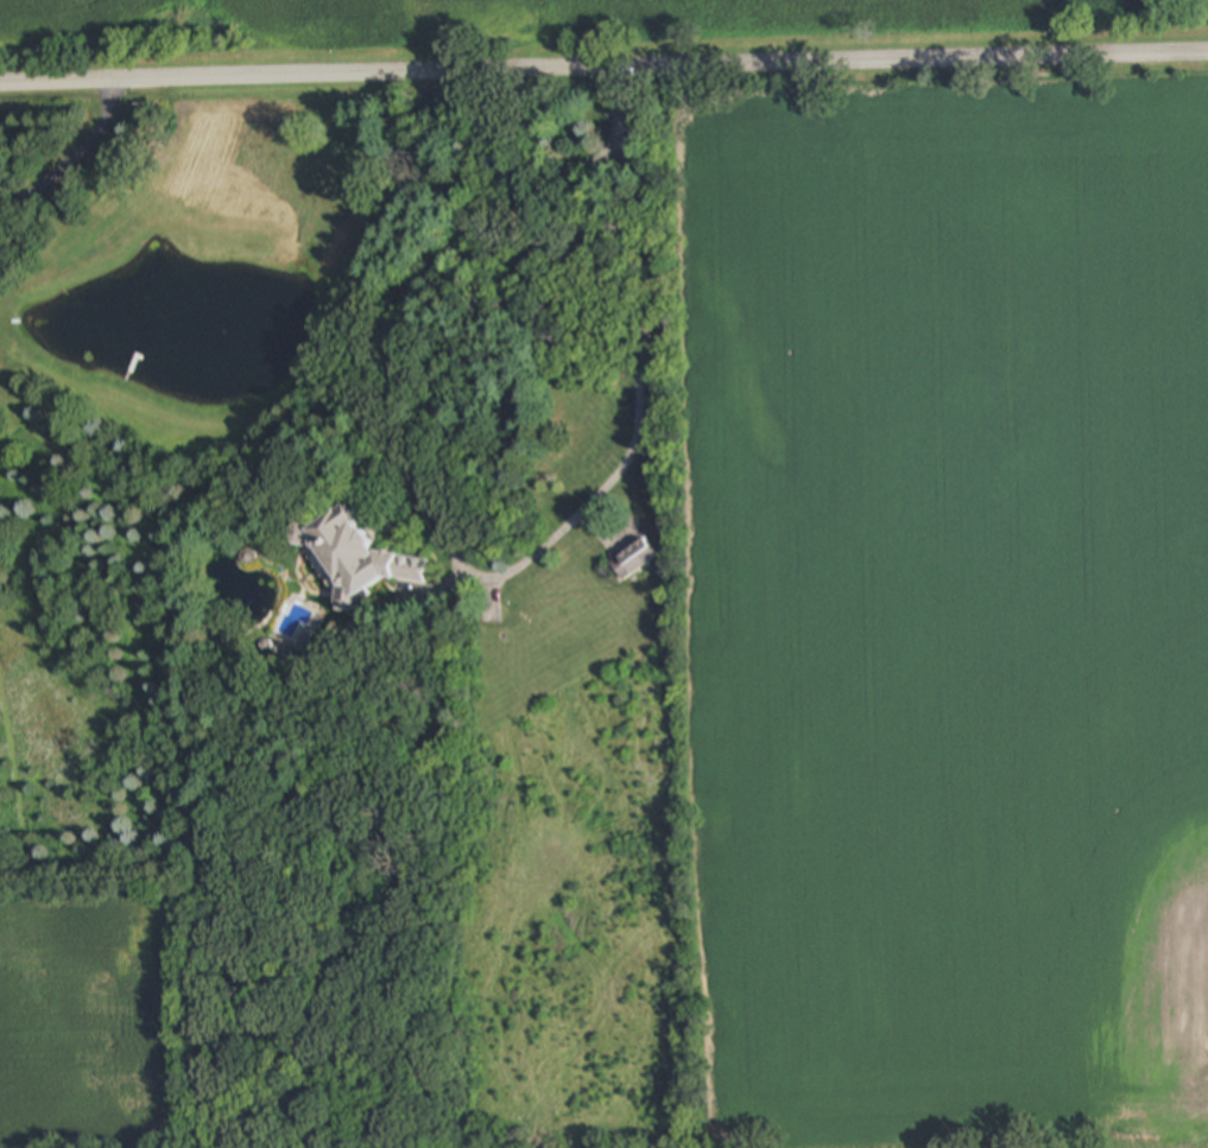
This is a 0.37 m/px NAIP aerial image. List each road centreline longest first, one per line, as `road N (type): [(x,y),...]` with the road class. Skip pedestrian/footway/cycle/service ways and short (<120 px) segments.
road 1 (residential): [(1207,53),(0,85)]

